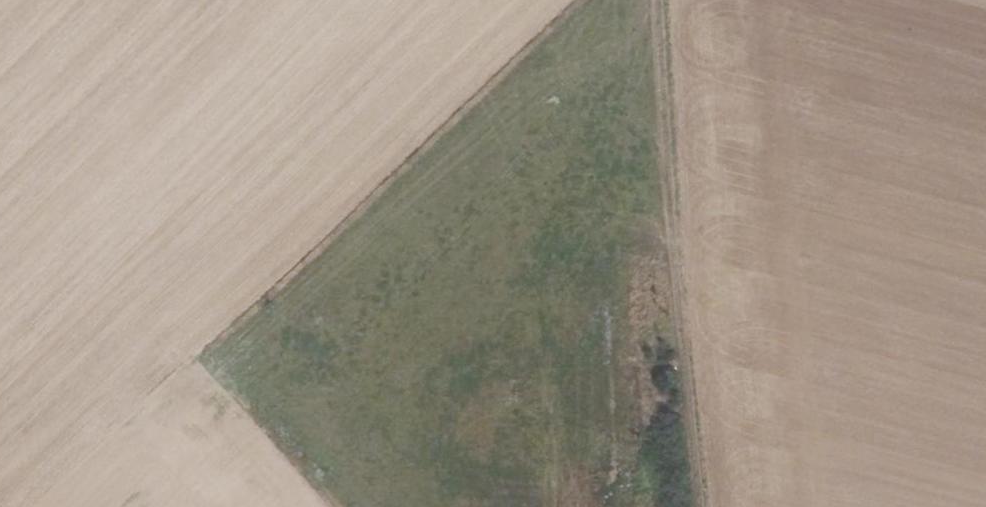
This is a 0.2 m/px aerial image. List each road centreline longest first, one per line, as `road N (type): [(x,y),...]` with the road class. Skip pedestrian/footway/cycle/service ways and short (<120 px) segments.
road 1 (track): [(655,0),(702,506)]

